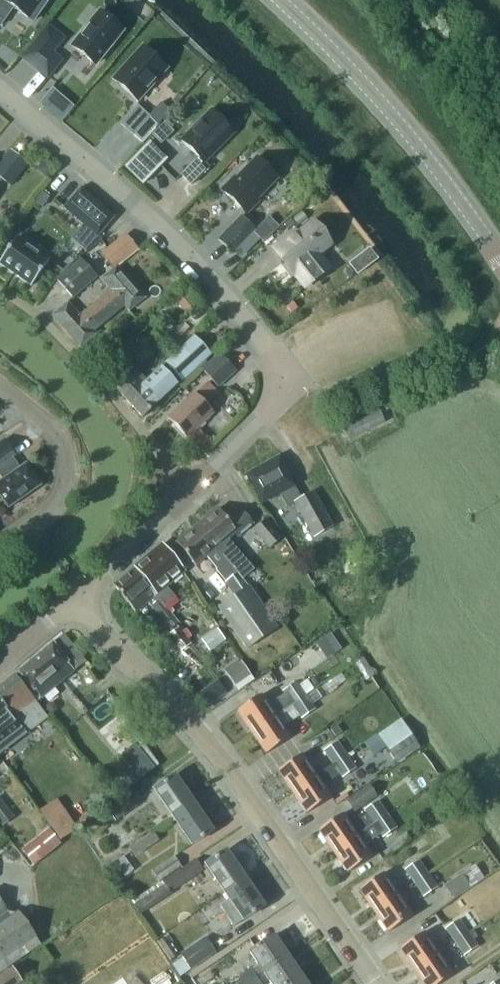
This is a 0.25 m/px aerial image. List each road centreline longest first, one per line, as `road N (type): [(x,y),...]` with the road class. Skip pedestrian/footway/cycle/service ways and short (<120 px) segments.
road 1 (residential): [(77,600),(189,497),(294,384),(131,203),(0,95)]
road 2 (residential): [(375,983),(219,757),(77,600)]
road 3 (tertiary): [(277,0),(413,143),(499,259)]
road 4 (residential): [(0,549),(52,512),(67,469),(62,442),(0,386)]

